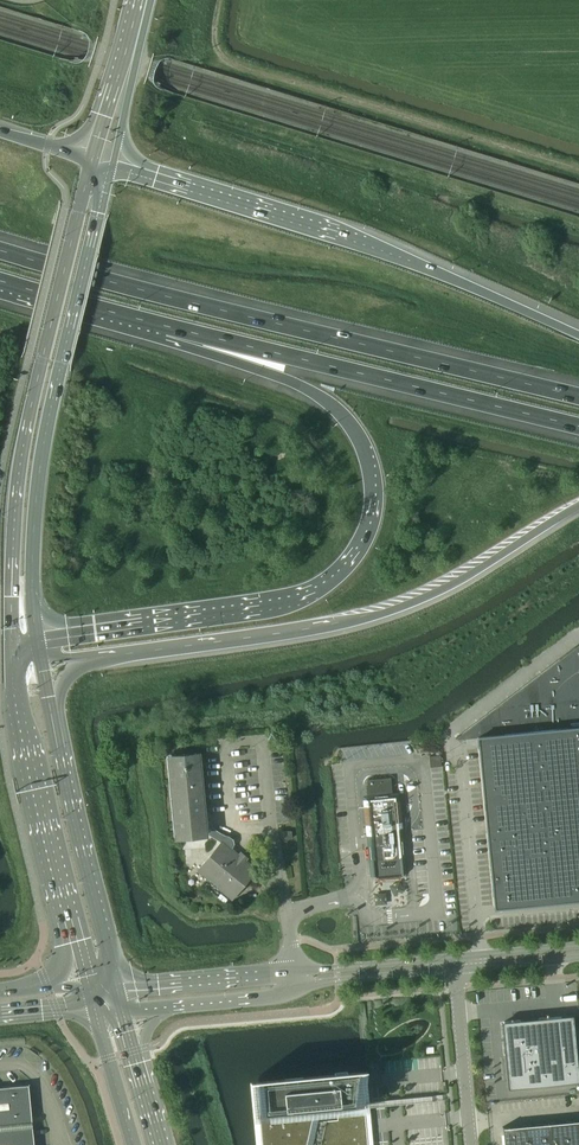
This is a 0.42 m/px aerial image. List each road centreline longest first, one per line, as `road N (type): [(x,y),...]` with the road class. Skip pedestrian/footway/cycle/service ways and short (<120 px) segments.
road 1 (motorway): [(162,326),(286,380),(345,419),(375,484),(367,537),(332,581),(304,598),(37,636)]
road 2 (motorway): [(578,396),(0,251)]
road 3 (motorway): [(101,656),(389,612),(578,507)]
road 4 (secondary): [(92,161),(25,433),(14,653)]
road 5 (motorway): [(578,334),(379,248),(112,166)]
road 6 (secondary): [(37,636),(32,594),(43,445),(112,166)]
road 7 (motorway): [(162,326),(578,426)]
road 8 (secondary): [(14,653),(22,721),(78,939)]
road 9 (secondary): [(117,985),(53,709)]
road 10 (unclassified): [(296,972),(117,985)]
road 11 (tertiary): [(112,166),(151,0)]
road 12 (motorway): [(0,281),(162,326)]
road 13 (tertiary): [(138,0),(92,161)]
road 14 (unclassified): [(455,987),(470,1144)]
road 15 (unclassified): [(298,991),(453,970)]
road 16 (unclassified): [(451,957),(296,972)]
road 17 (secondary): [(94,1008),(130,1144)]
road 18 (unclassified): [(170,1006),(298,991)]
road 19 (unclassified): [(578,945),(451,957)]
road 20 (unclassified): [(453,970),(578,958)]

